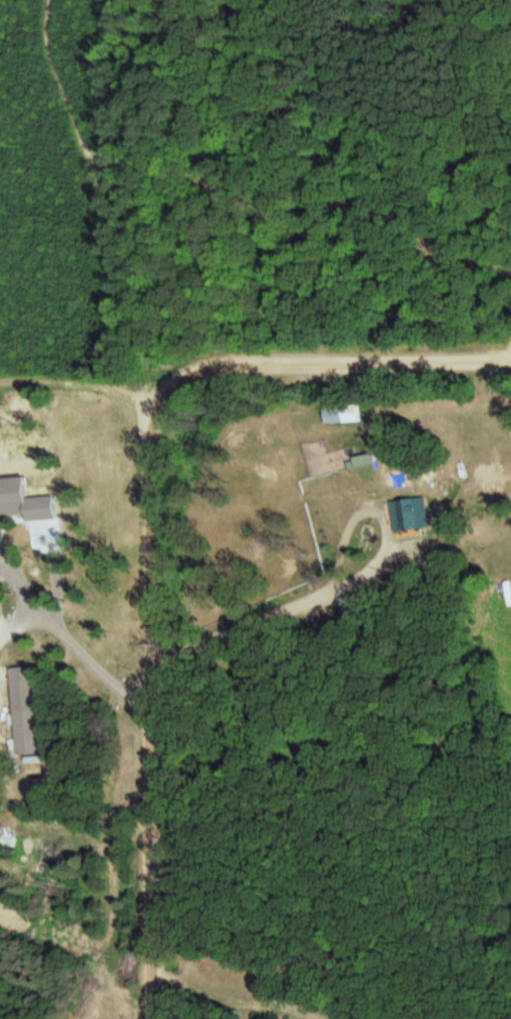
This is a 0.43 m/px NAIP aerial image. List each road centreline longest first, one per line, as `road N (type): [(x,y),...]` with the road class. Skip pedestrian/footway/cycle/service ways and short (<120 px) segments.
road 1 (residential): [(154,1018),(154,376)]
road 2 (residential): [(154,376),(510,364)]
road 3 (residential): [(154,991),(467,1005)]
road 4 (residential): [(154,376),(0,386)]

